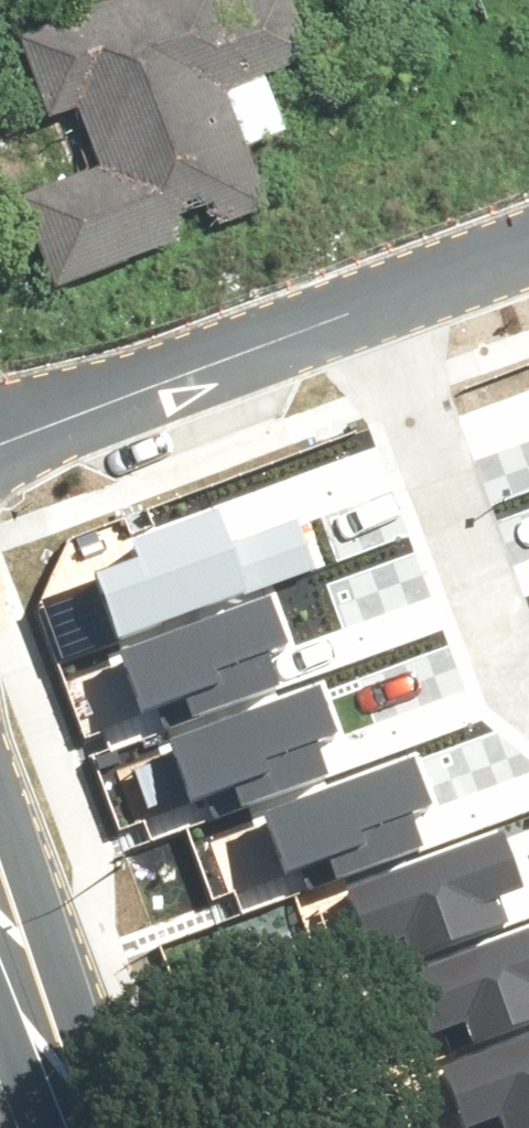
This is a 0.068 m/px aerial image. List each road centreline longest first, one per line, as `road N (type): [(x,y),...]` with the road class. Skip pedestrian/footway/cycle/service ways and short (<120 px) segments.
road 1 (residential): [(380,296),(479,617),(528,666)]
road 2 (residential): [(380,296),(0,429)]
road 3 (residential): [(267,0),(380,296)]
road 4 (residential): [(528,242),(380,296)]
road 5 (tertiary): [(54,1127),(0,985)]

